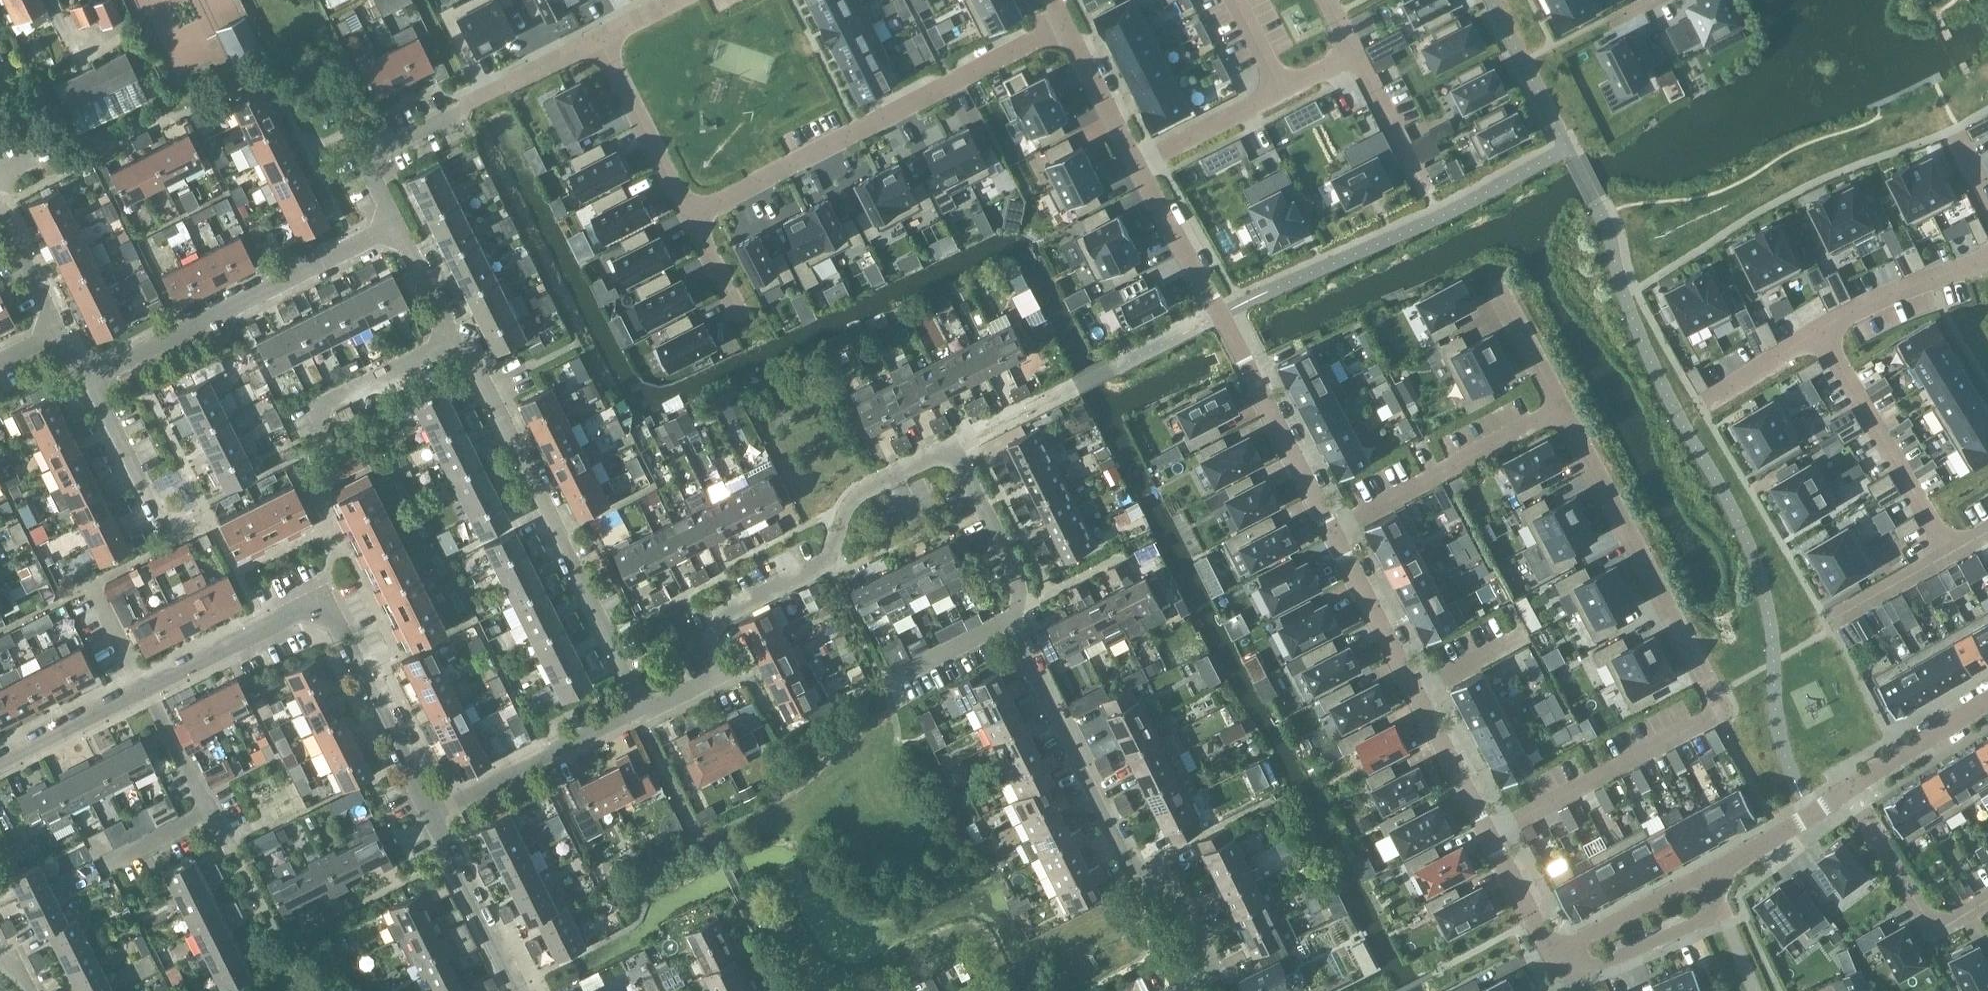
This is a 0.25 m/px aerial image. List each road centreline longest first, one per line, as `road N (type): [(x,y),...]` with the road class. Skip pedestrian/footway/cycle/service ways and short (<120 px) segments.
road 1 (residential): [(1183,990),(1204,964),(1200,937),(1175,892),(1136,867),(1008,620),(1020,597),(1017,577),(947,454),(866,488),(840,517),(827,561),(715,620),(714,676),(644,705)]
road 2 (residential): [(1554,953),(1066,25)]
road 3 (residential): [(1723,707),(1500,291)]
road 4 (residential): [(431,813),(326,612),(297,609),(146,687)]
road 5 (residential): [(689,216),(1066,25)]
road 6 (residential): [(644,705),(468,349),(454,342)]
road 7 (residential): [(90,376),(396,225)]
road 8 (residential): [(1822,333),(1951,552)]
road 9 (residential): [(644,705),(431,813)]
road 10 (residential): [(1848,789),(1927,917),(1955,921),(1987,901)]
road 11 (residential): [(521,990),(431,813)]
road 12 (residential): [(601,39),(689,216)]
road 13 (residential): [(1554,953),(1568,969),(1594,971),(1703,924),(1715,902)]
road 14 (residential): [(1822,333),(1987,255)]
road 15 (residential): [(1718,875),(1693,880),(1554,953)]
road 16 (residential): [(396,225),(371,161),(467,103)]
road 17 (residential): [(227,843),(146,687)]
road 18 (residential): [(1987,701),(1848,789)]
road 19 (residential): [(146,687),(0,760)]
road 20 (residential): [(162,520),(90,376)]
road 21 (residential): [(1848,789),(1718,875)]
road 22 (residential): [(319,408),(454,342)]
road 23 (residential): [(601,39),(467,103)]
road 24 (residential): [(59,331),(0,205)]
road 25 (residential): [(1835,617),(1951,552)]
road 26 (residential): [(454,342),(396,225)]

